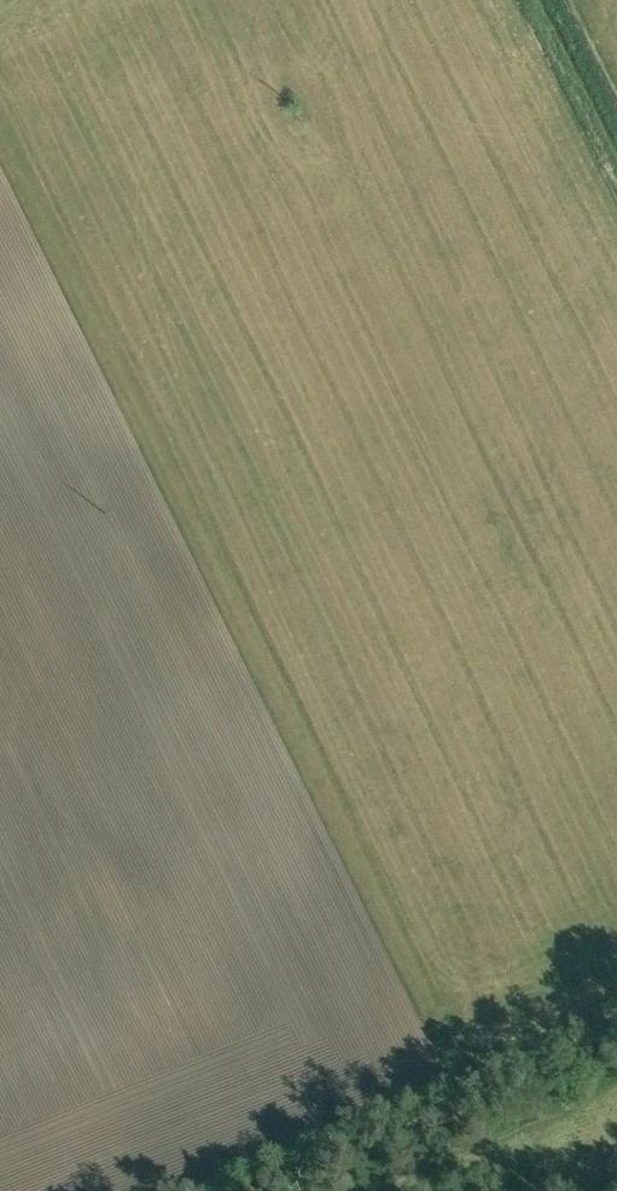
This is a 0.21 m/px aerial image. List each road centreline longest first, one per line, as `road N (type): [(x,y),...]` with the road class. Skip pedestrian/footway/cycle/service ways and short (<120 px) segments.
road 1 (track): [(616,1048),(270,1190)]

